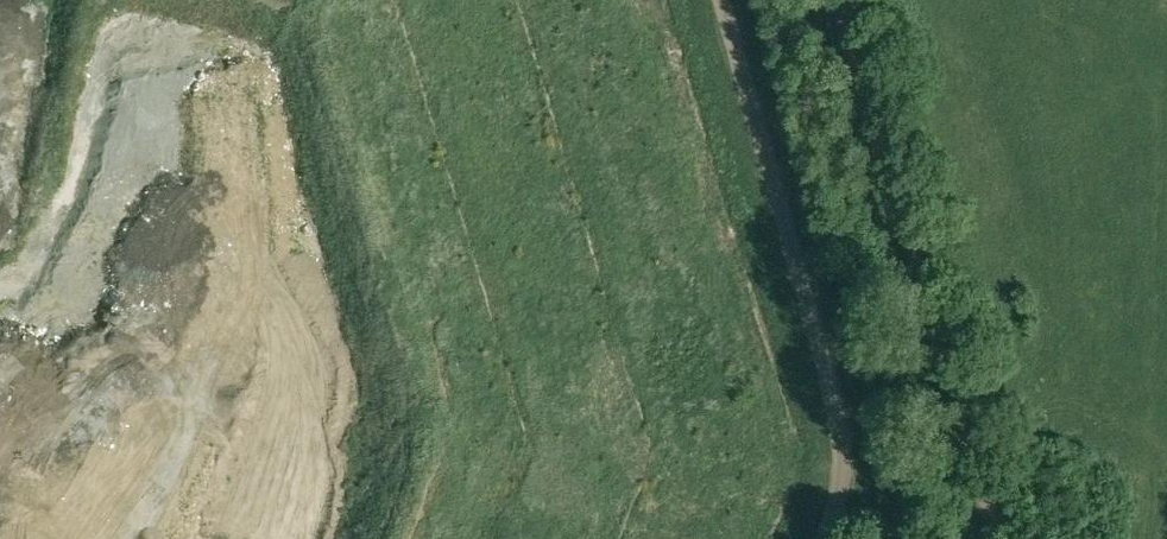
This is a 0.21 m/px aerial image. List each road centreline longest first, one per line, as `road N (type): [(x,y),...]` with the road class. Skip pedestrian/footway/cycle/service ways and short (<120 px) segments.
road 1 (unclassified): [(1003,538),(842,0)]

